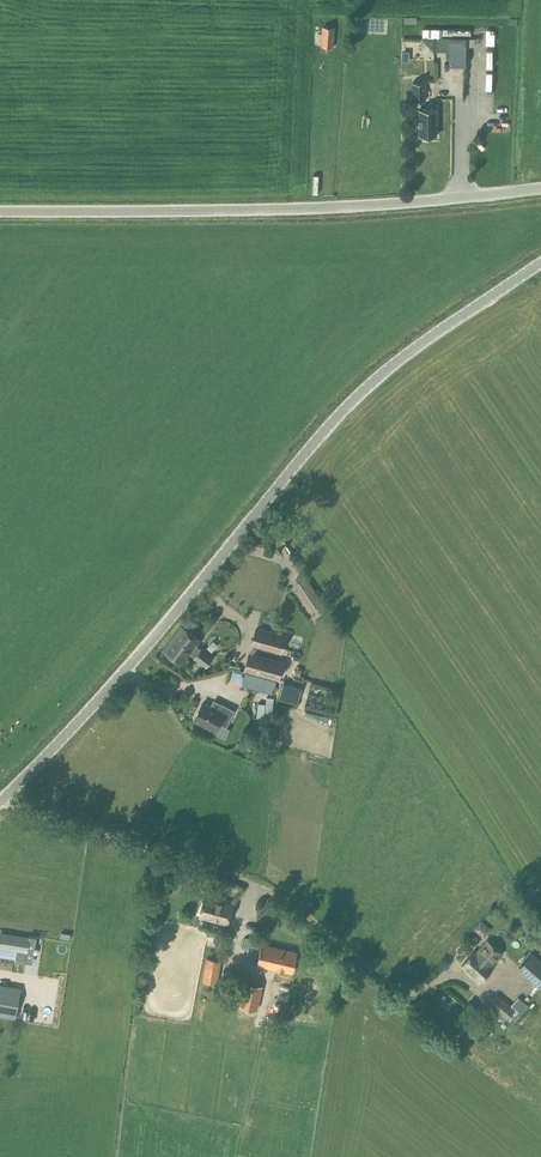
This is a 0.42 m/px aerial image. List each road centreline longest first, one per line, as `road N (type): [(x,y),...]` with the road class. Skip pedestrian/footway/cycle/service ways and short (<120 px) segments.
road 1 (unclassified): [(0,802),(361,391),(540,263)]
road 2 (unclassified): [(0,212),(301,210),(540,189)]

